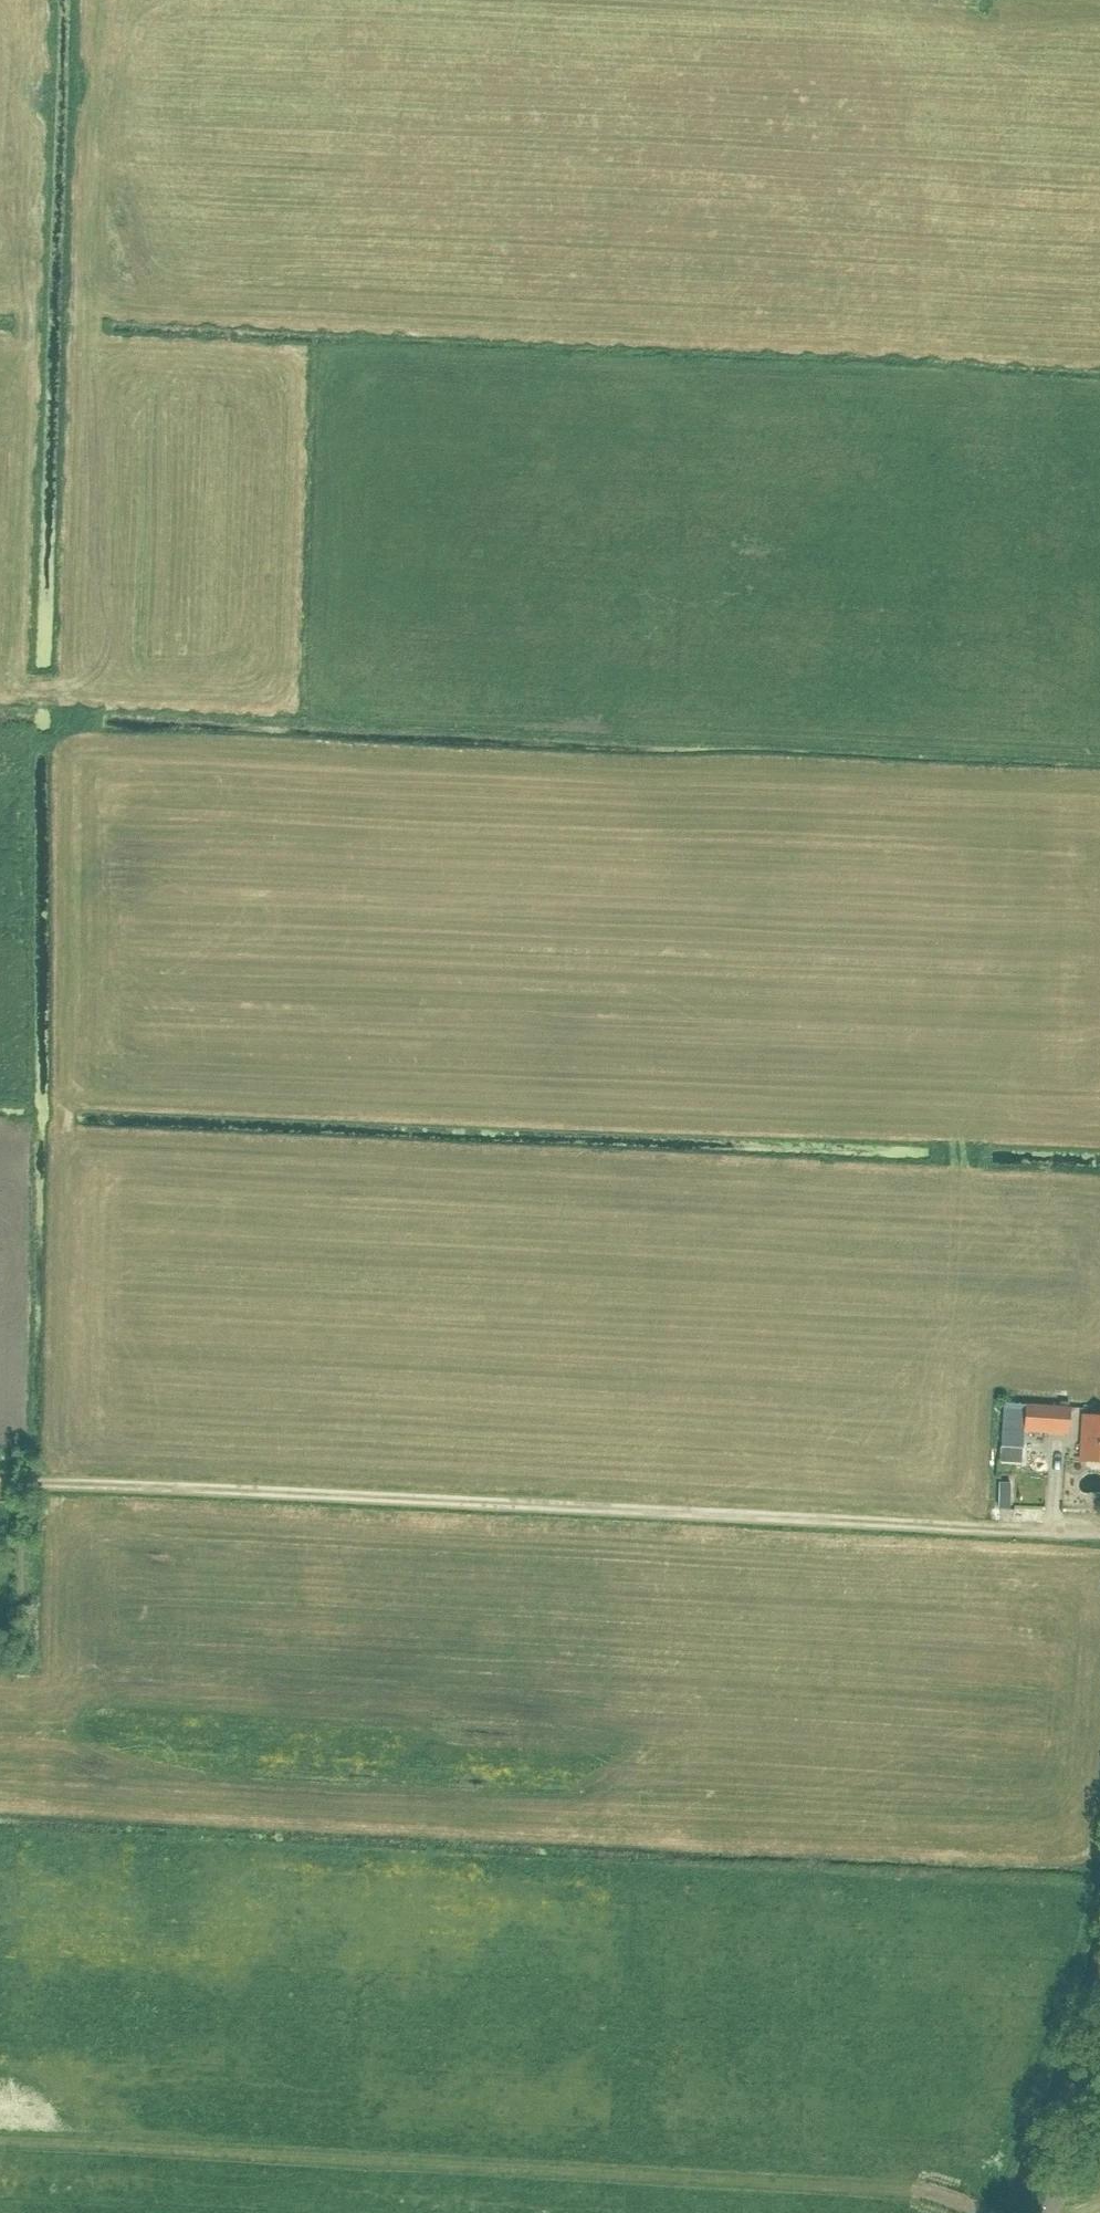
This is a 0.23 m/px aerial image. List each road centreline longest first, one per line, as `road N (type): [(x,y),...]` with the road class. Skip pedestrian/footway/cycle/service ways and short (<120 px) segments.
road 1 (track): [(1099,1533),(46,1478),(0,1494)]
road 2 (track): [(985,2212),(889,2183),(0,2144)]
road 3 (unclassified): [(1049,2212),(1099,2064)]

